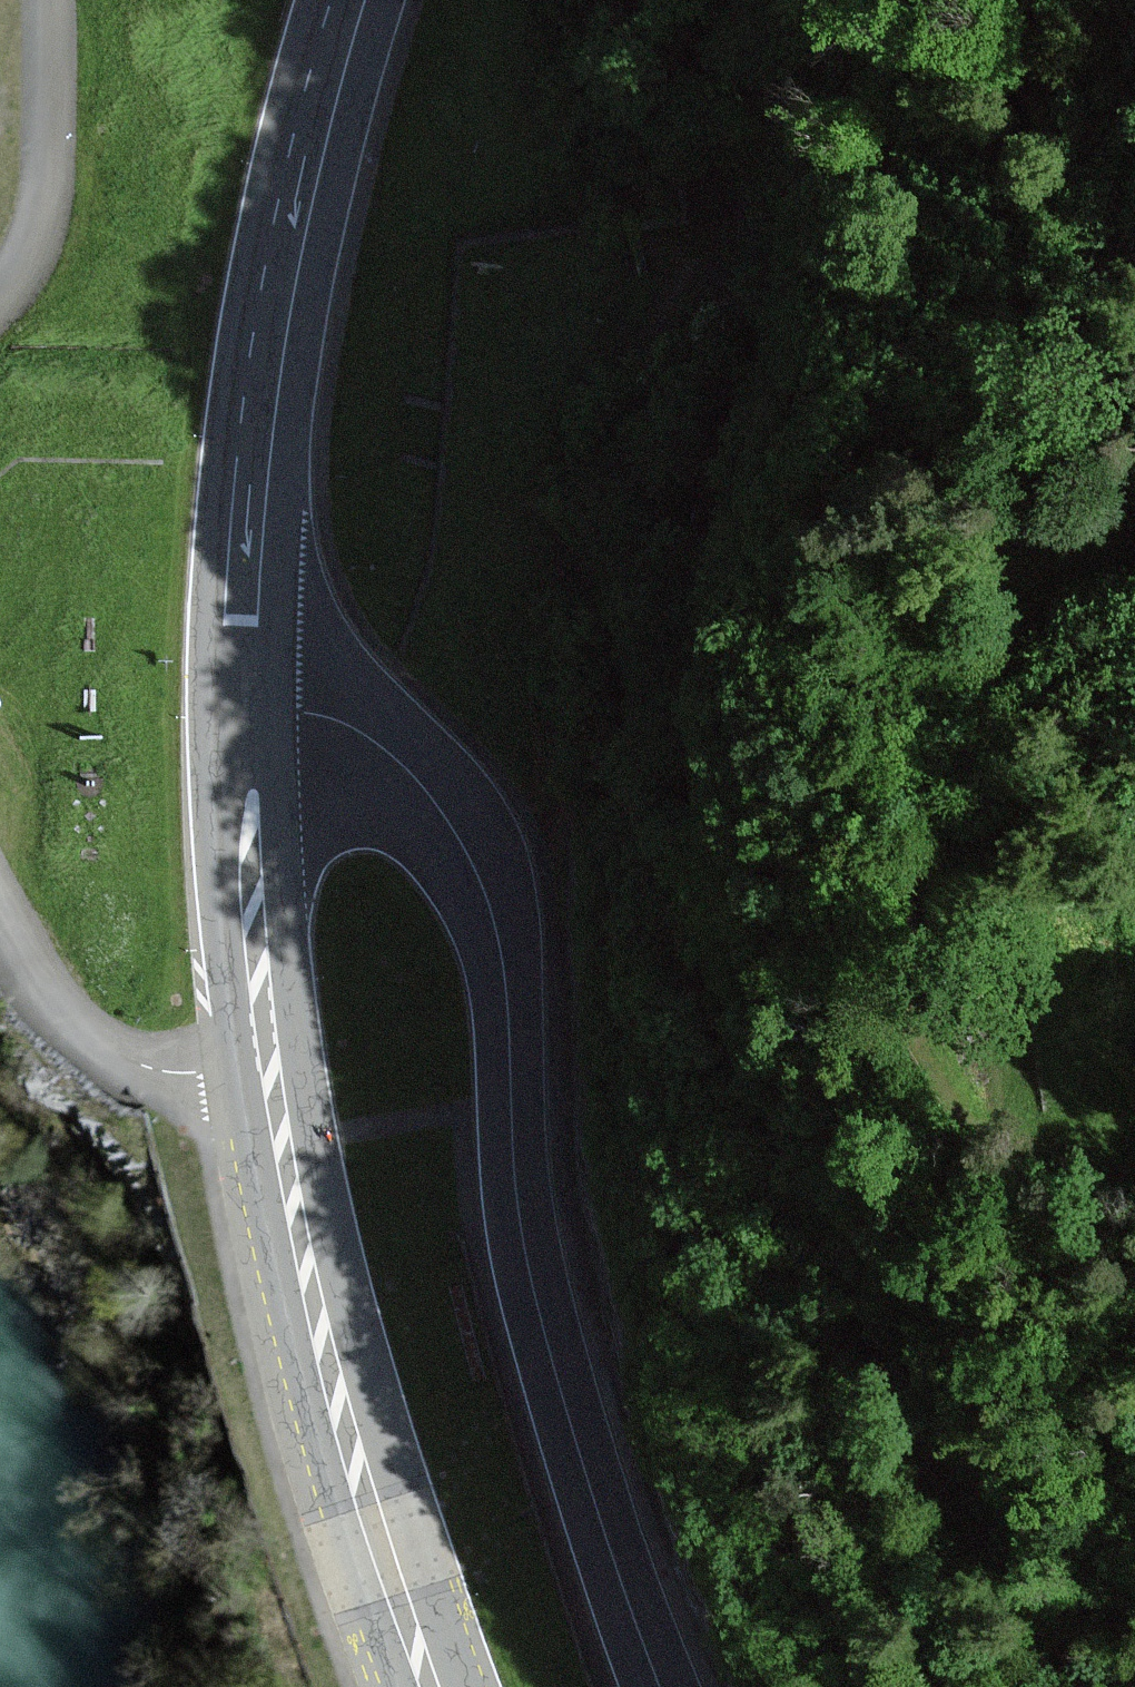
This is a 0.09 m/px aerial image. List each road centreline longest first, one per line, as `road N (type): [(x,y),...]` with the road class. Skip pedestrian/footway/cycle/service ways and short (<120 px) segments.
road 1 (motorway): [(467,0),(600,477),(796,1014),(1090,1686)]
road 2 (tertiary): [(240,706),(332,722),(395,753),(432,793),(482,878),(501,946),(515,1161),(537,1298),(611,1550),(661,1686)]
road 3 (motorway): [(1134,973),(893,374),(777,0)]
road 4 (primary): [(240,706),(256,941),(283,1144),(347,1432),(430,1686)]
road 5 (primary): [(351,0),(314,122),(266,357),(240,706)]

